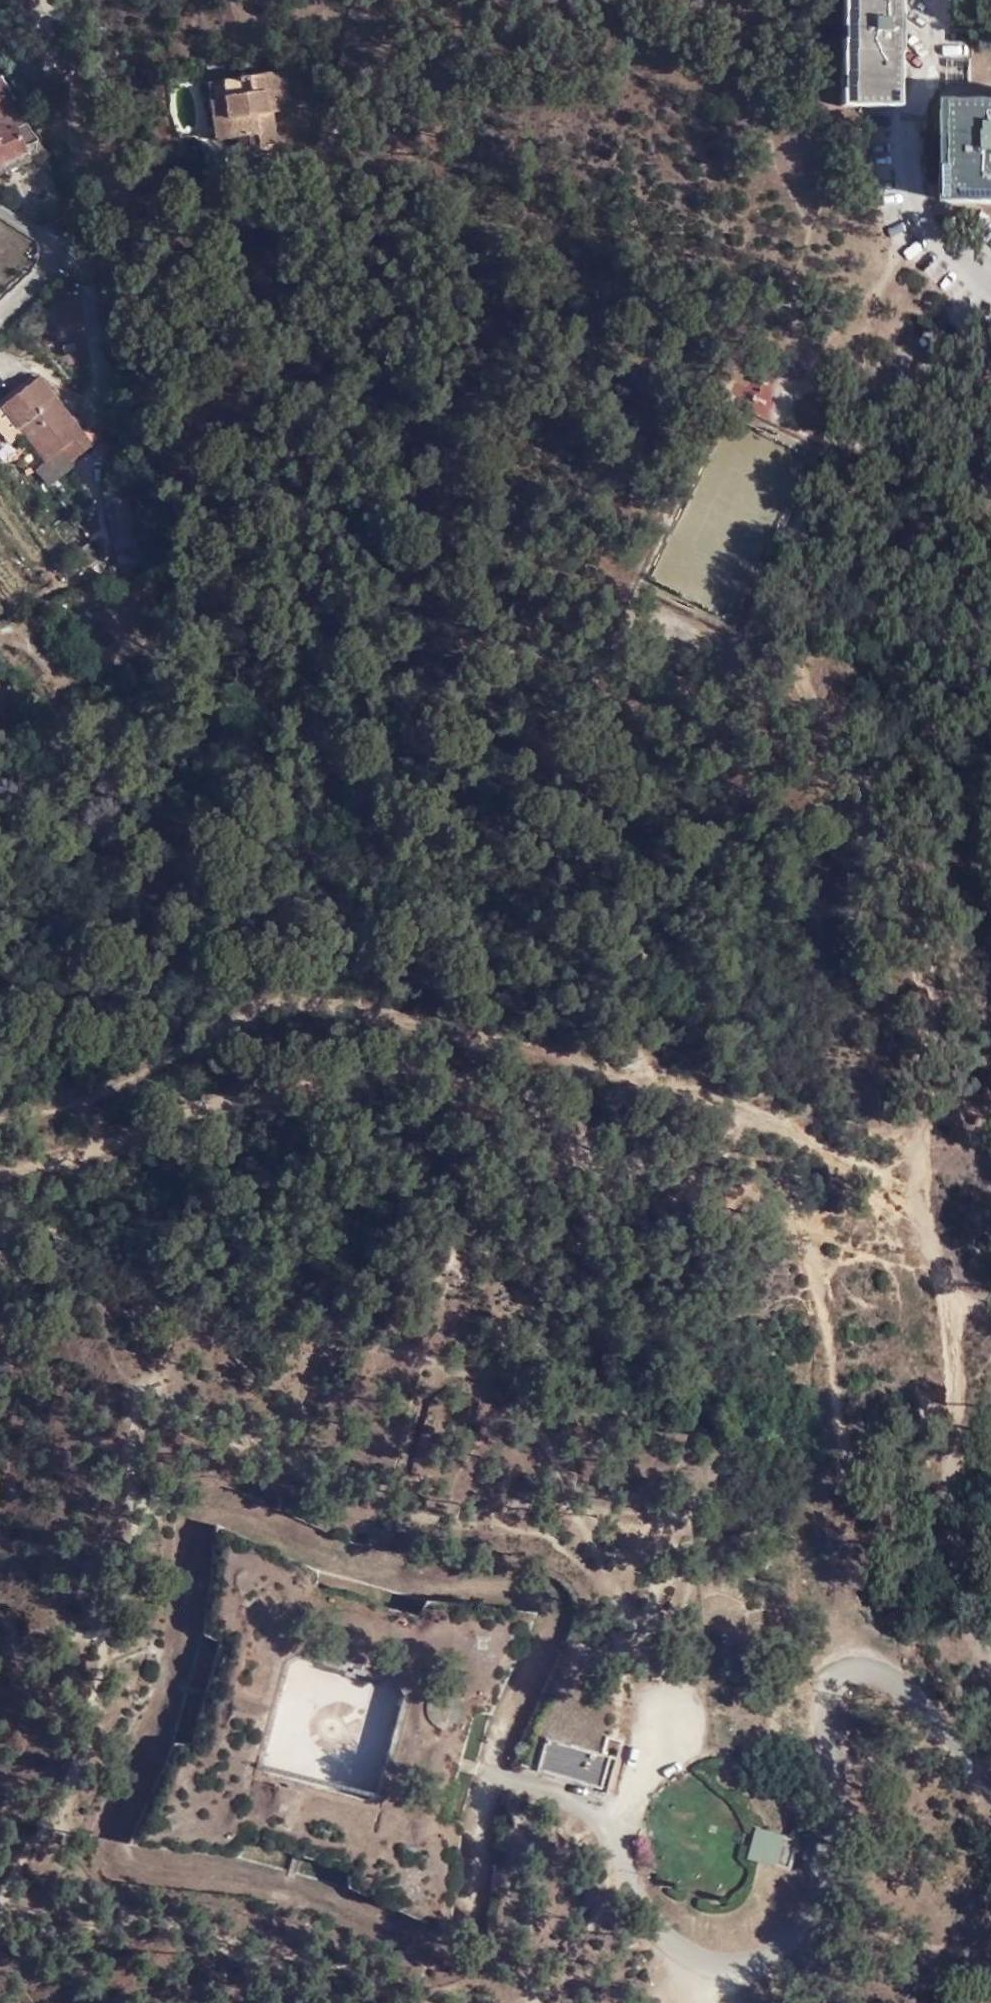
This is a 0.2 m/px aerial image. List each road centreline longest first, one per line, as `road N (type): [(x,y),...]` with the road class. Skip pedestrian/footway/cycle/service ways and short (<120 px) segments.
road 1 (unclassified): [(990,1802),(889,1682),(867,1672),(842,1679),(830,1699),(832,1860),(821,1914),(750,1966),(713,1971),(661,1941),(609,1807),(514,1777)]
road 2 (residential): [(990,284),(923,212),(913,179),(914,112),(931,66),(937,0)]
road 3 (residential): [(0,210),(50,245),(59,267),(0,322)]

